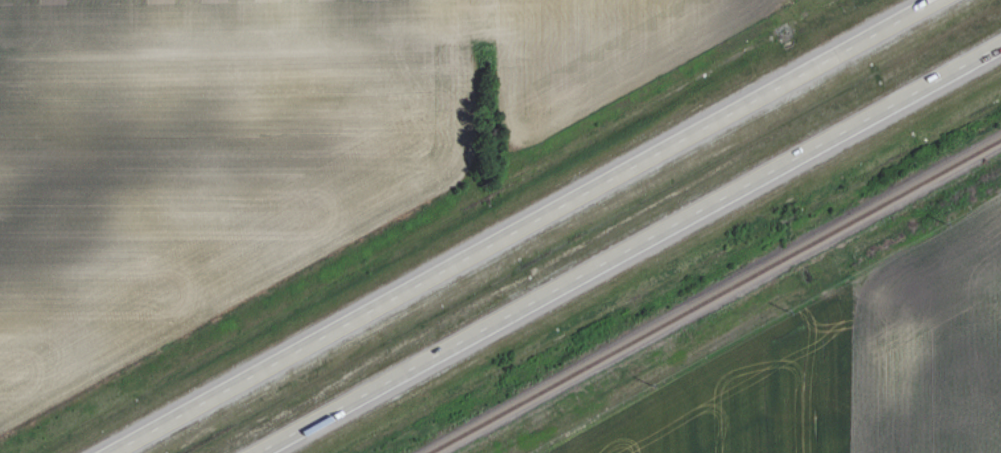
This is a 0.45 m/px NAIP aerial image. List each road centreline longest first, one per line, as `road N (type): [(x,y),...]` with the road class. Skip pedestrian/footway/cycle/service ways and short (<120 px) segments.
road 1 (trunk): [(939,0),(111,452)]
road 2 (trunk): [(262,452),(1000,48)]

